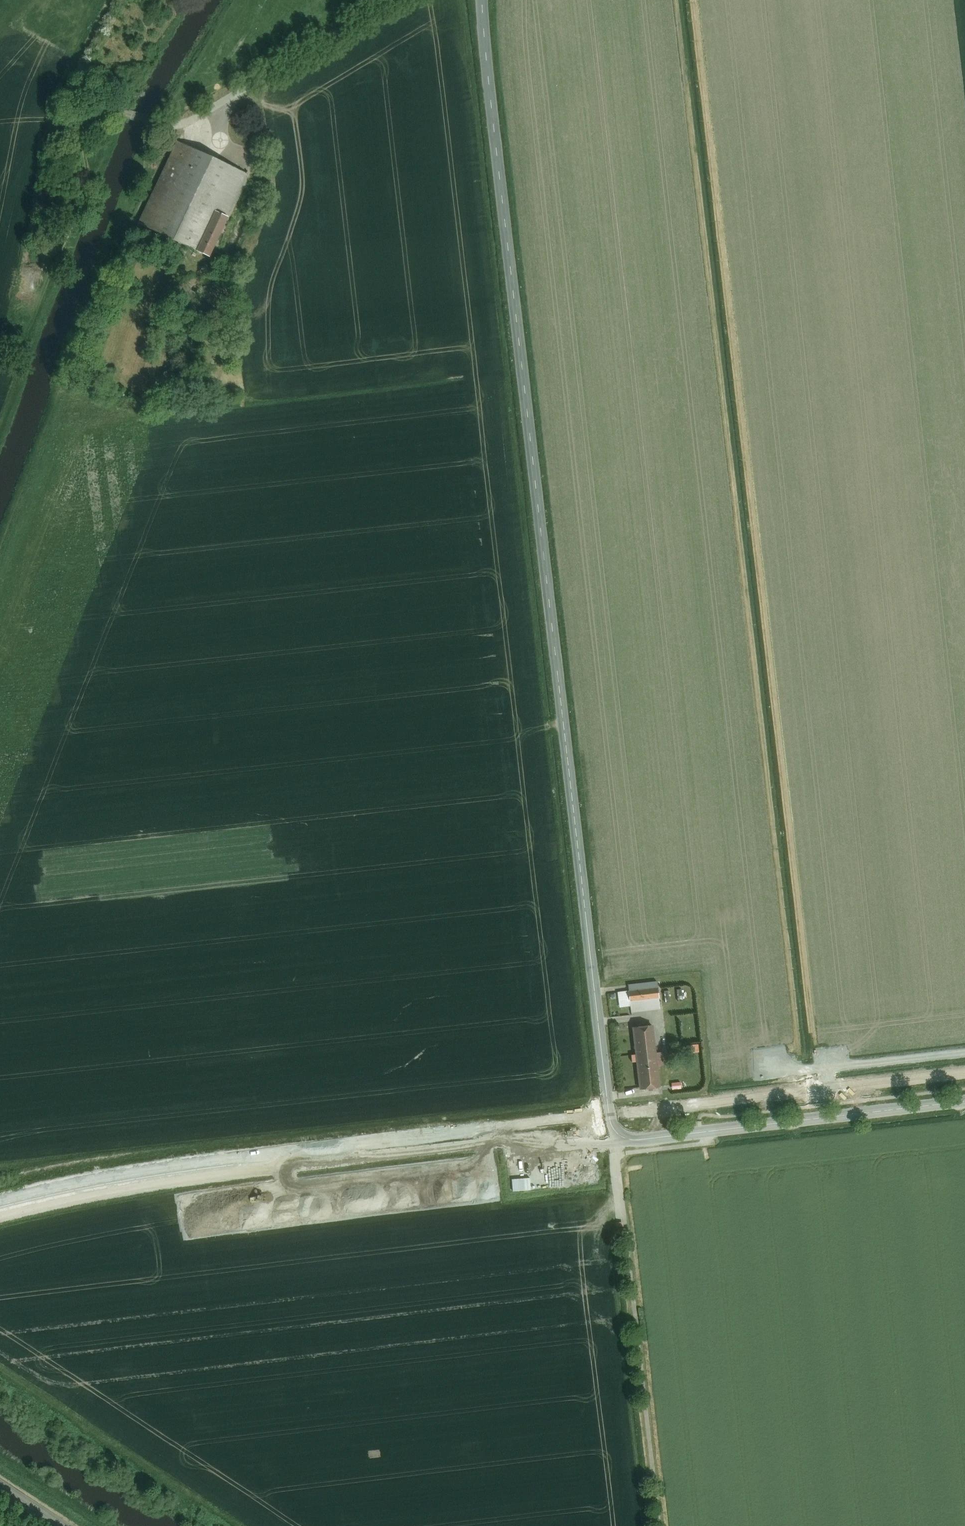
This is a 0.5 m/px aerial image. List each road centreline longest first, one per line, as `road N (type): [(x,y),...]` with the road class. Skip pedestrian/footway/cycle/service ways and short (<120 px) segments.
road 1 (tertiary): [(483,0),(614,1129),(641,1140),(964,1101)]
road 2 (track): [(95,110),(86,125),(85,181),(22,344)]

